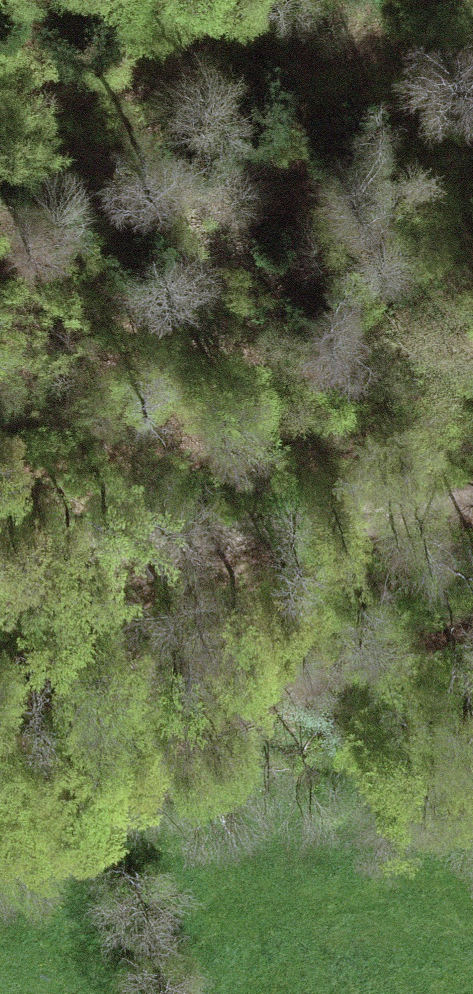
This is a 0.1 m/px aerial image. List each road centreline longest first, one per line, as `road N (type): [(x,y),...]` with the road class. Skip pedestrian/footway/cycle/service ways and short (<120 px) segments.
road 1 (track): [(0,818),(202,725),(287,702),(472,613)]
road 2 (track): [(0,248),(197,344),(326,380),(472,397)]
road 3 (track): [(0,556),(472,493)]

